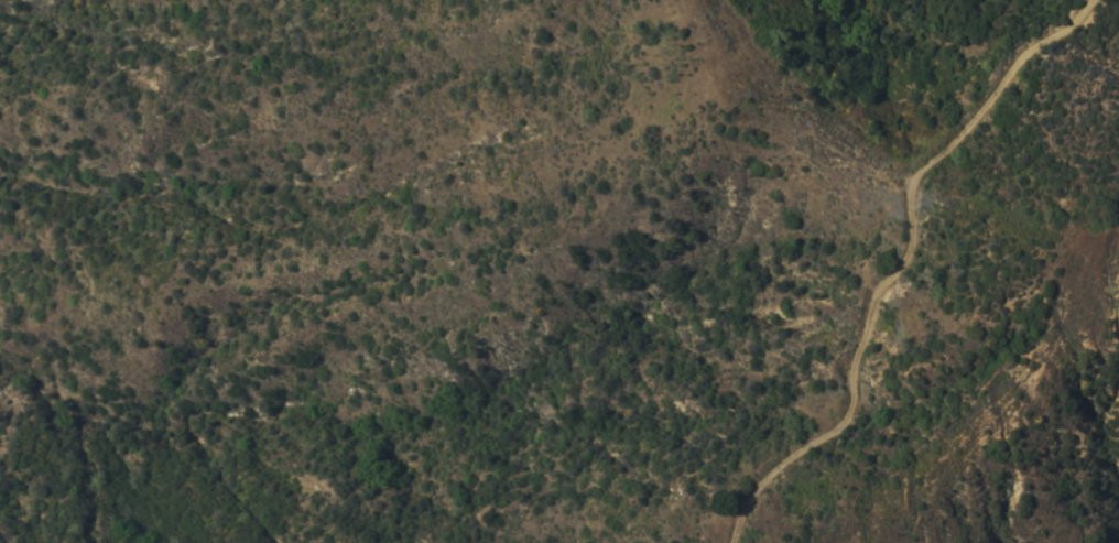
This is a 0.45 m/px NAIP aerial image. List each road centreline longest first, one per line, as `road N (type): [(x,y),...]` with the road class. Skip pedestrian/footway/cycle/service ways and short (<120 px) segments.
road 1 (track): [(734,542),(765,481),(835,433),(848,413),(876,294),(908,257),(911,205),(925,169),(962,137),(1022,58),(1091,0)]

